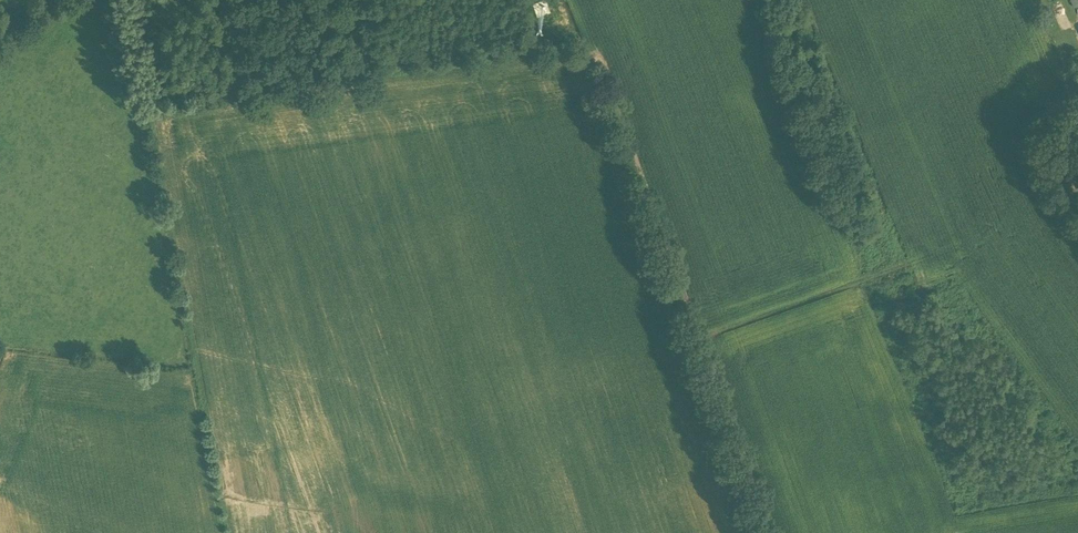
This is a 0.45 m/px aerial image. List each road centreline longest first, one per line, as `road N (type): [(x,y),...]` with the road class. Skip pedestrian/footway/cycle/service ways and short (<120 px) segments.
road 1 (track): [(774,532),(579,0)]

